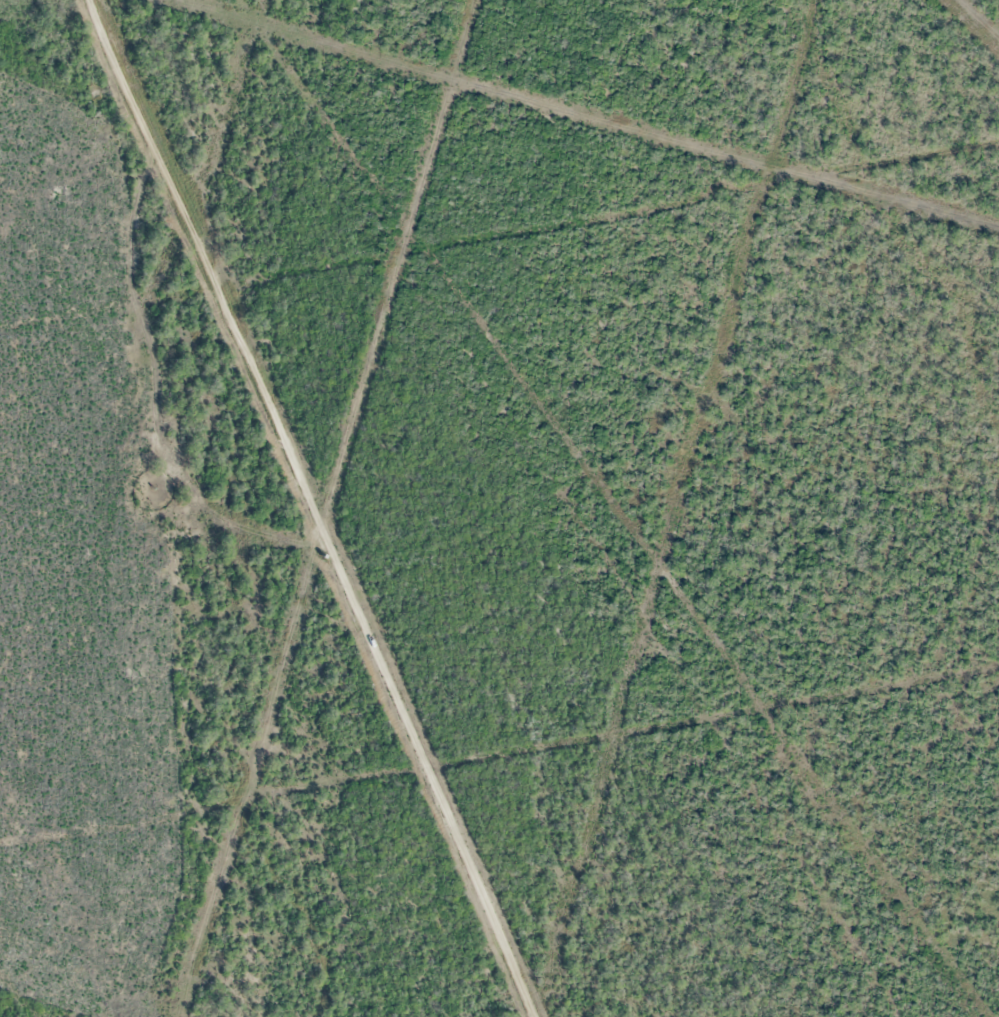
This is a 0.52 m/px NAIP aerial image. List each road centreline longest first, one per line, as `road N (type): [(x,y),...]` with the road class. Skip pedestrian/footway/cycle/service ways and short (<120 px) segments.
road 1 (track): [(537,1016),(90,0)]

